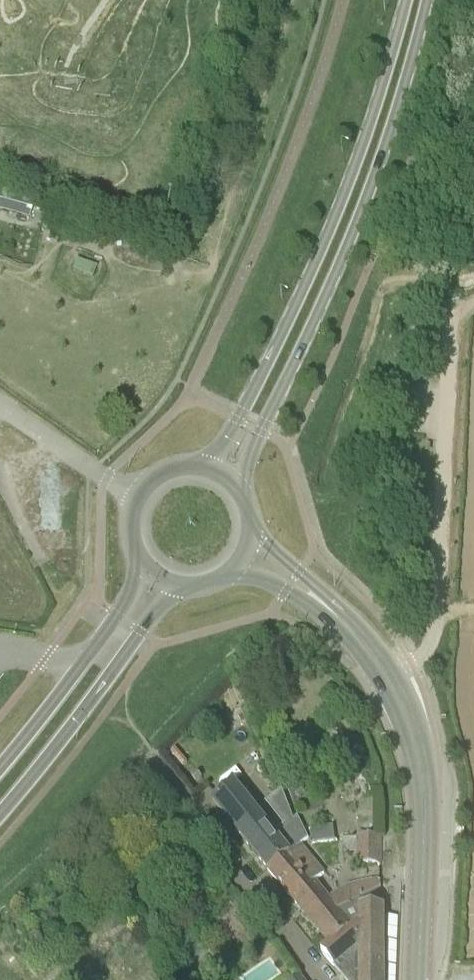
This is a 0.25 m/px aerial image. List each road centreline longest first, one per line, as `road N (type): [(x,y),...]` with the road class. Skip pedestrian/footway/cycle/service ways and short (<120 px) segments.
road 1 (secondary): [(240,490),(362,207),(428,0)]
road 2 (secondary): [(407,0),(367,132),(313,268),(225,441),(199,465)]
road 3 (unclassified): [(388,676),(424,653),(434,631),(450,312)]
road 4 (secondary): [(419,979),(424,779),(388,676)]
road 5 (secondary): [(0,815),(182,586)]
road 6 (residential): [(325,979),(157,765)]
road 7 (secondary): [(139,559),(116,614),(0,767)]
road 8 (unclassified): [(135,497),(0,406)]
road 9 (secondary): [(354,631),(251,529)]
road 10 (secondary): [(231,571),(263,578),(354,631)]

